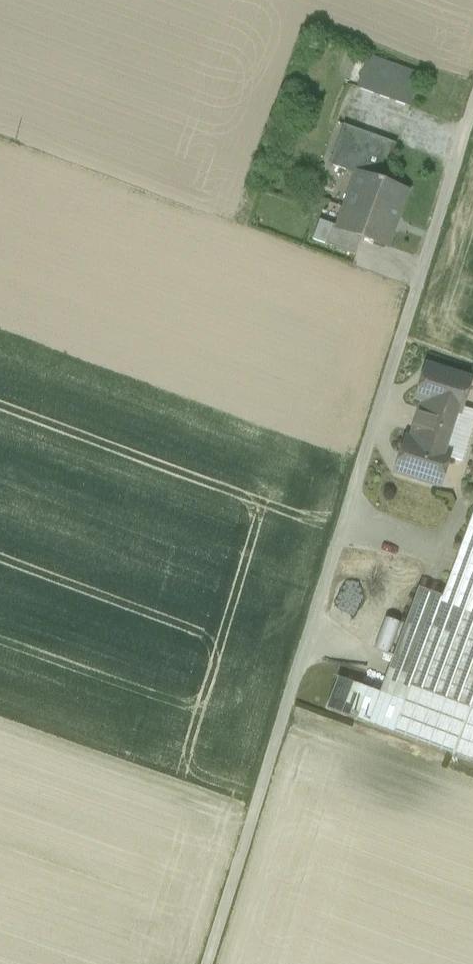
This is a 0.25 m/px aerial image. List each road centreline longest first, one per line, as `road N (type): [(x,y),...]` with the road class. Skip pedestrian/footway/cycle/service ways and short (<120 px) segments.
road 1 (track): [(472,130),(213,963)]

